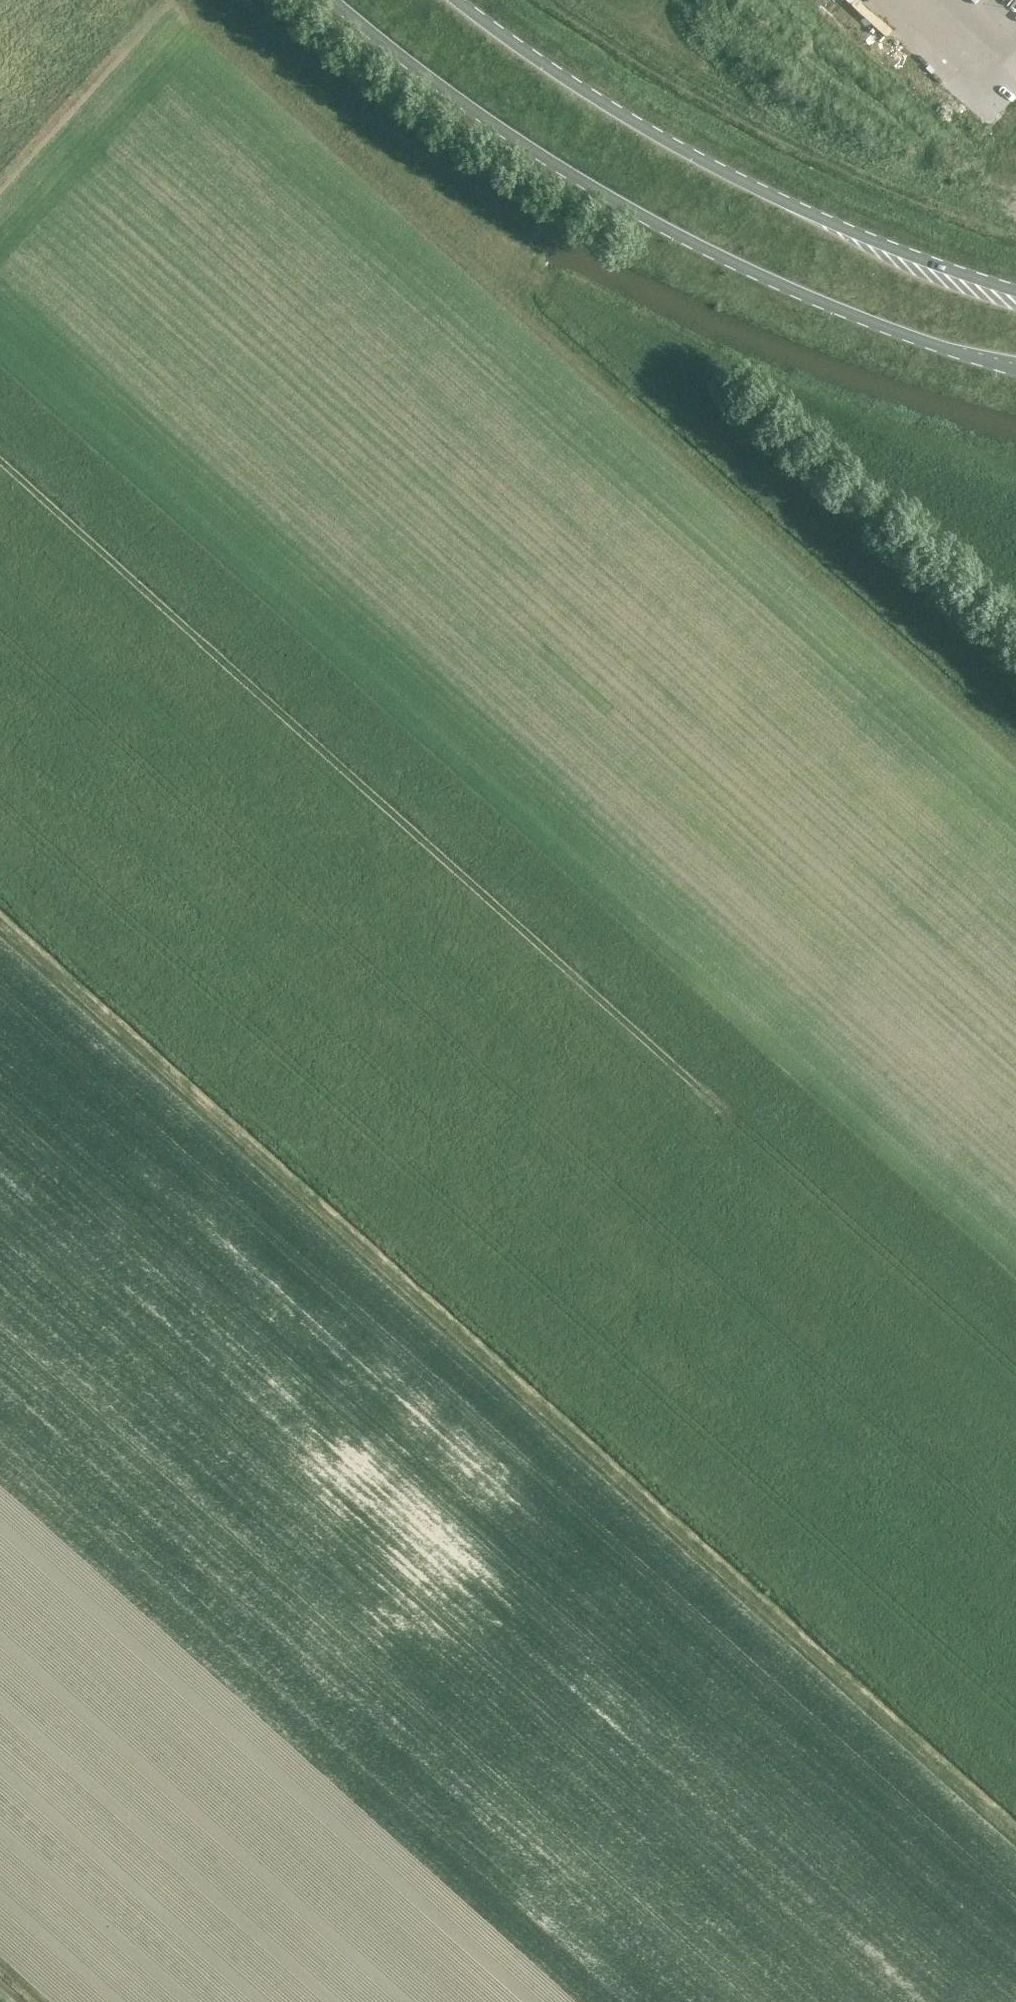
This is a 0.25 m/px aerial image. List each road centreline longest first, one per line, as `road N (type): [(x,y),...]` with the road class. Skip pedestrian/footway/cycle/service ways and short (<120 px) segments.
road 1 (secondary): [(342,0),(439,87),(598,190),(787,287),(1015,369)]
road 2 (secondary): [(1015,294),(813,216),(643,128),(450,0)]

